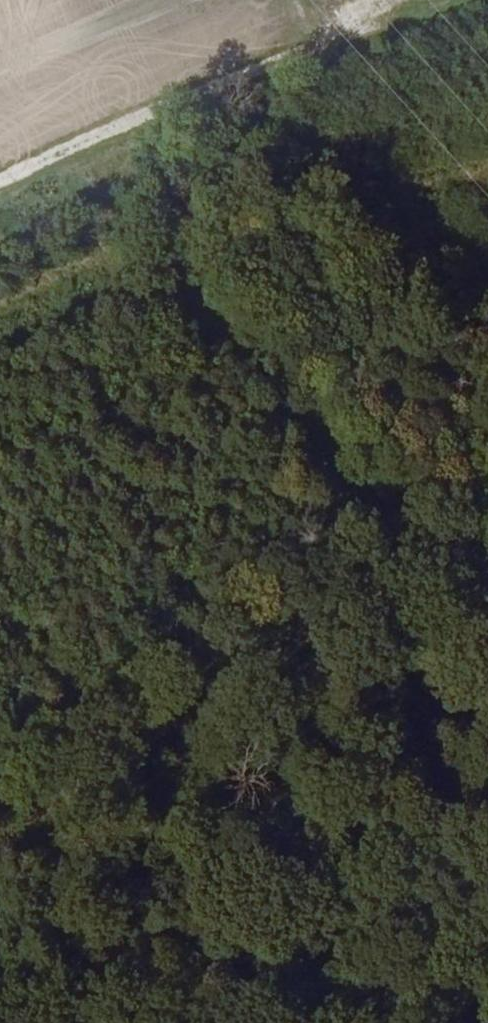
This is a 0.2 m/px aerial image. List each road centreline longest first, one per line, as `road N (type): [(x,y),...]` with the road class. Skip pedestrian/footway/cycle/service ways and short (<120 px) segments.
road 1 (track): [(74,166),(487,626)]
road 2 (track): [(487,515),(0,841)]
road 3 (track): [(470,0),(250,86),(0,206)]

